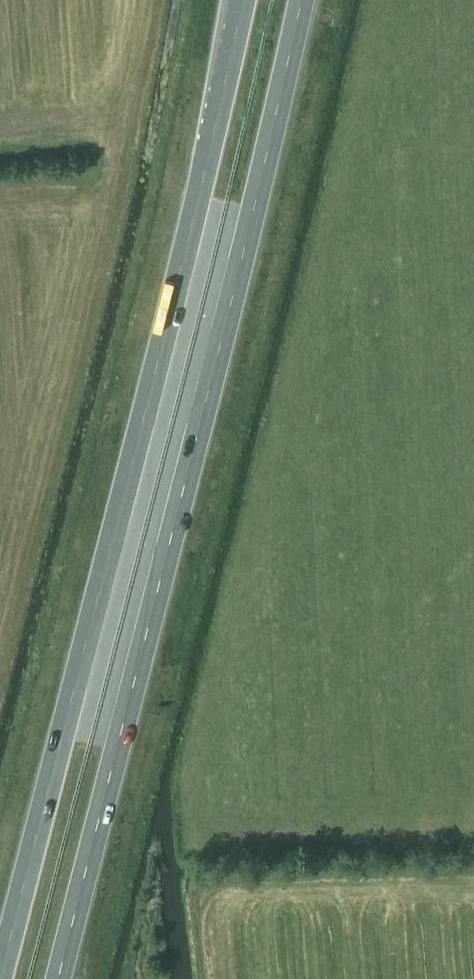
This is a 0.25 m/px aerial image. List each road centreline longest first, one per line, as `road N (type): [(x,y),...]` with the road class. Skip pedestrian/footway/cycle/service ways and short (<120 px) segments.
road 1 (trunk): [(58,978),(301,0)]
road 2 (trunk): [(243,0),(0,974)]

